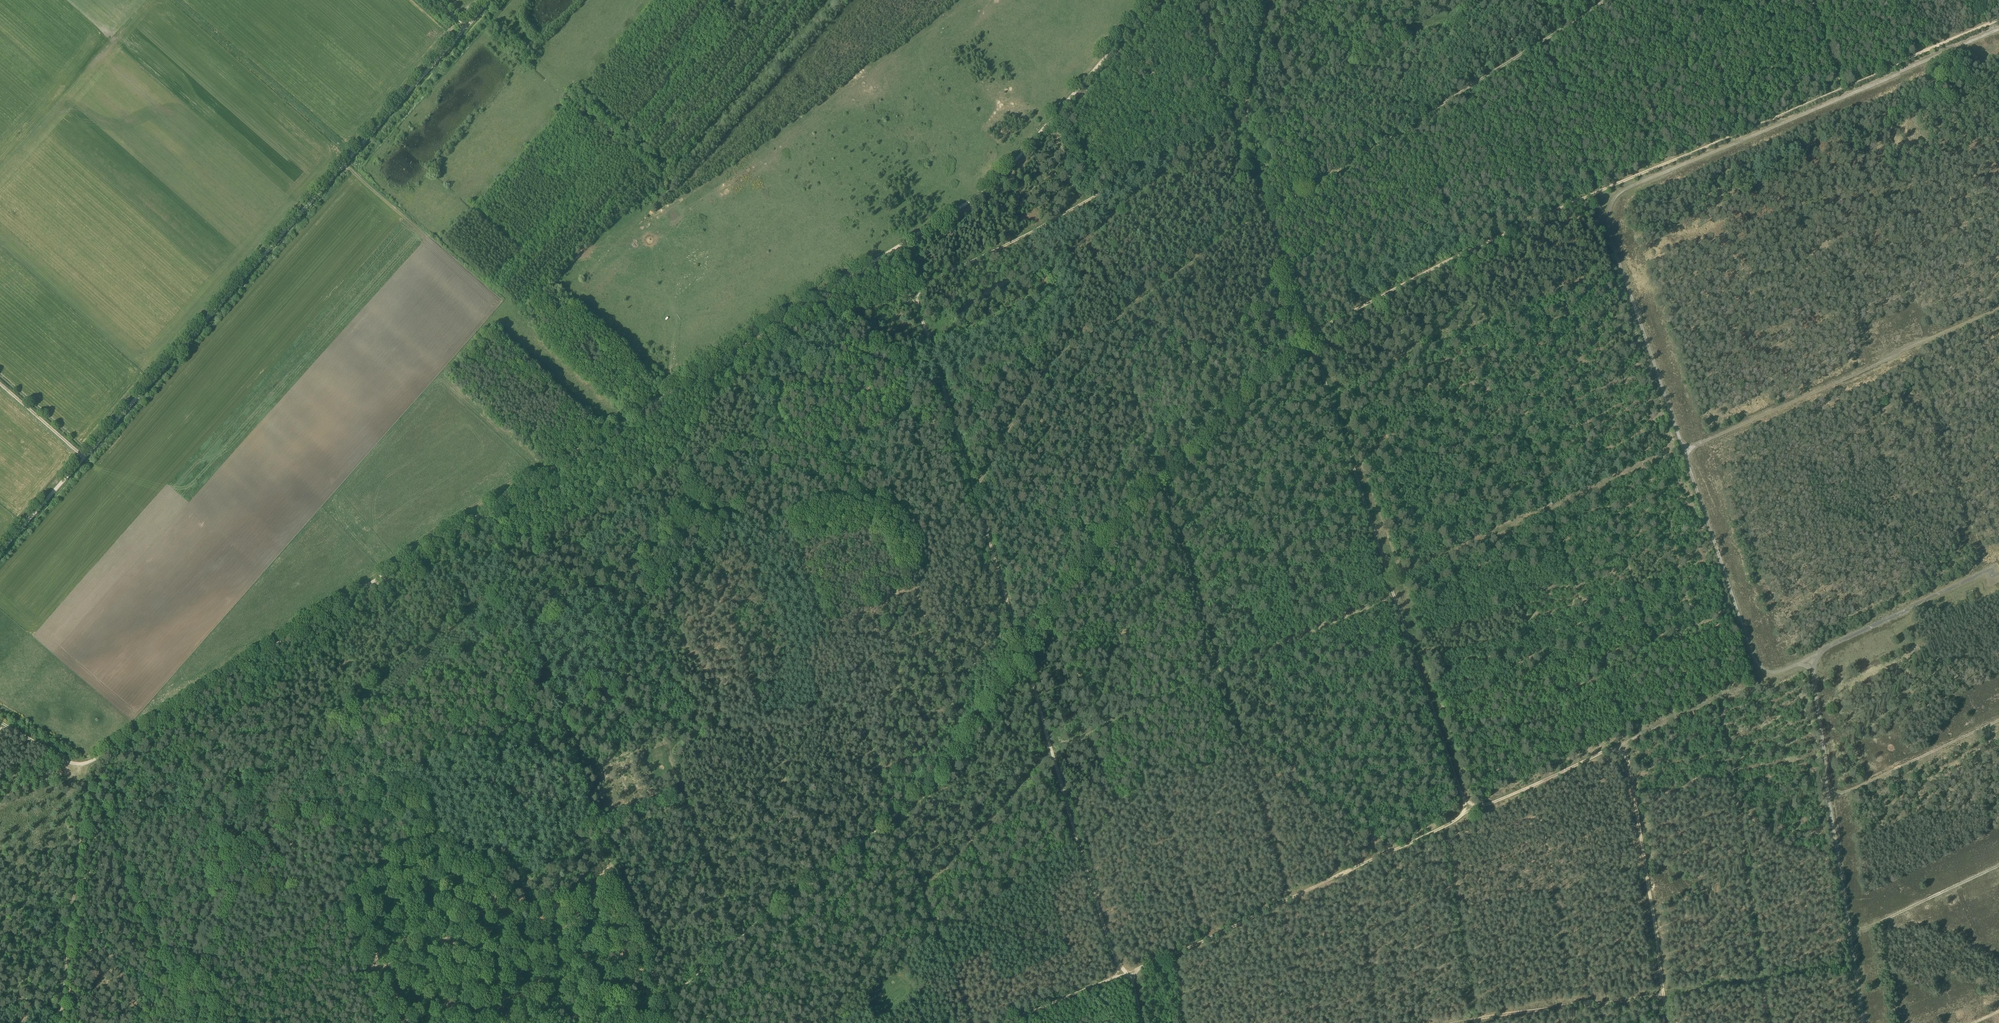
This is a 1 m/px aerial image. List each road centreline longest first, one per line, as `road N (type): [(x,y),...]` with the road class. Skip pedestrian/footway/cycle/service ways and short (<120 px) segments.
road 1 (track): [(1863,1022),(1805,661),(1756,676),(1608,223),(1623,196),(1998,38)]
road 2 (track): [(1021,651),(1079,562),(1308,338),(1517,233),(1998,30)]
road 3 (track): [(198,1022),(197,1001),(222,958),(347,907),(411,841),(423,819),(423,769),(562,711),(604,853),(664,1005)]
road 4 (track): [(1668,1022),(1624,747),(1128,976)]
road 5 (track): [(0,557),(482,9)]
road 6 (track): [(675,389),(80,772)]
road 7 (track): [(1464,822),(1273,227),(1277,213)]
road 8 (track): [(664,1005),(895,816),(934,776),(1021,651)]
road 9 (track): [(1275,0),(1265,13),(1250,108),(1236,124),(920,287)]
road 10 (track): [(895,816),(744,374)]
road 11 (track): [(973,496),(1018,411),(1064,354),(1277,213)]
road 12 (track): [(1622,0),(1277,213)]
road 13 (track): [(1021,651),(911,295)]
road 14 (track): [(1155,0),(983,195),(906,241)]
road 15 (track): [(1998,317),(1682,457)]
road 16 (track): [(1128,976),(1115,964),(1091,898),(1021,651)]
road 17 (track): [(1803,973),(1470,1022)]
road 18 (track): [(1486,0),(1236,124)]
road 19 (track): [(906,241),(675,389)]
road 20 (track): [(88,780),(60,1022)]
road 21 (track): [(1805,661),(1998,571)]
road 22 (track): [(480,1022),(411,841)]
road 23 (track): [(1827,798),(1998,718)]
road 24 (track): [(1847,923),(1868,931),(1998,868)]
road 25 (track): [(1761,978),(1737,813)]
road 26 (track): [(1624,747),(1755,686)]
road 27 (track): [(1128,976),(999,1022)]
road 28 (track): [(1292,900),(1252,776)]

